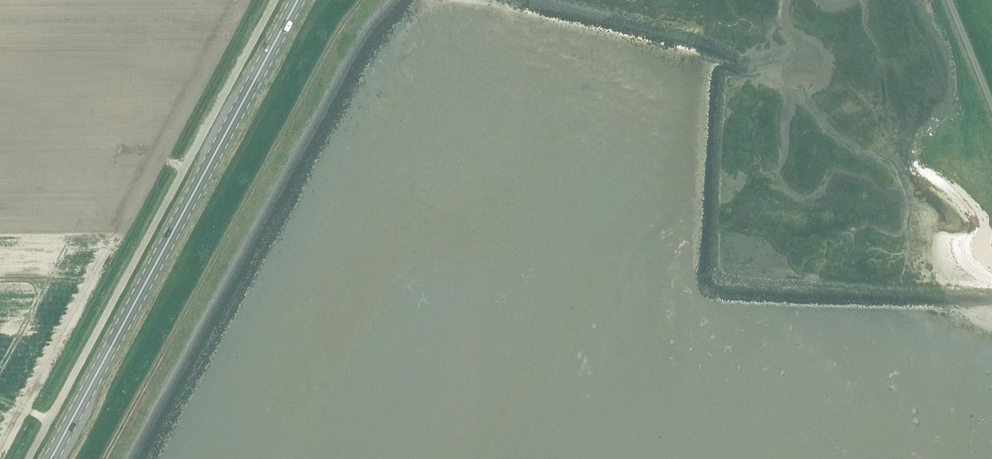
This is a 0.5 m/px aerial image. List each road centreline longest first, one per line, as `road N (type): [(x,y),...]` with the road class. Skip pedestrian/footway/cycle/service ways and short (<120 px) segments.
road 1 (track): [(365,0),(340,29),(106,458)]
road 2 (primary): [(52,458),(299,0)]
road 3 (unclassified): [(275,0),(29,458)]

